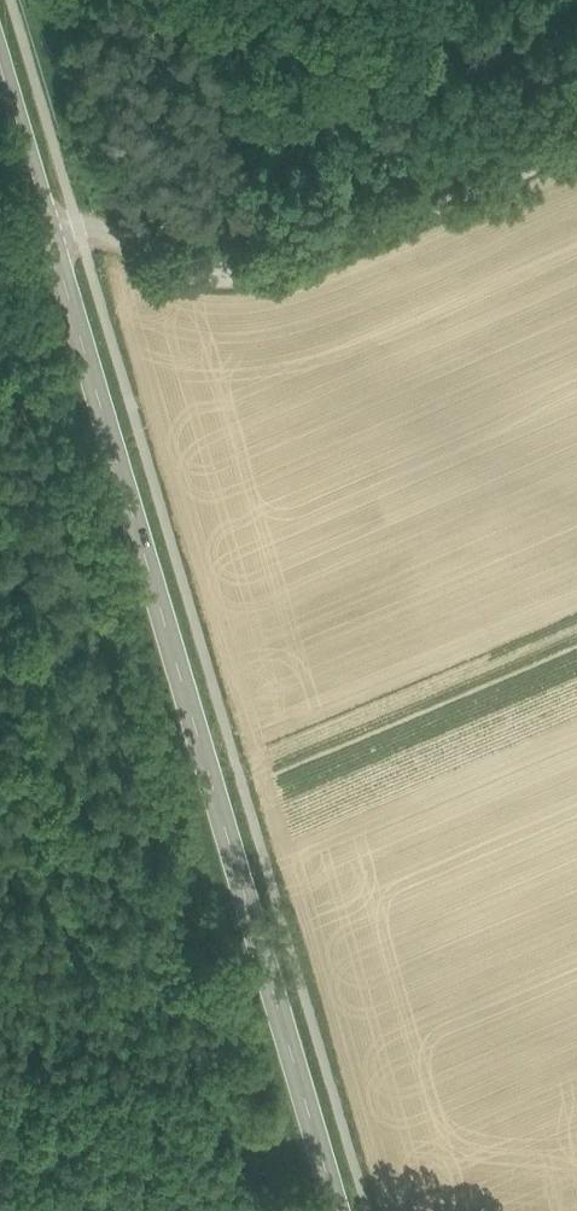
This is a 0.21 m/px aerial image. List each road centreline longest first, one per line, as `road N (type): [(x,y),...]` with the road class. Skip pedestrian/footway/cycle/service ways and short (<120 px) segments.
road 1 (secondary): [(50,226),(339,1210)]
road 2 (unclassified): [(576,150),(248,277),(191,275),(105,226),(50,226)]
road 3 (secondary): [(0,57),(50,226)]

